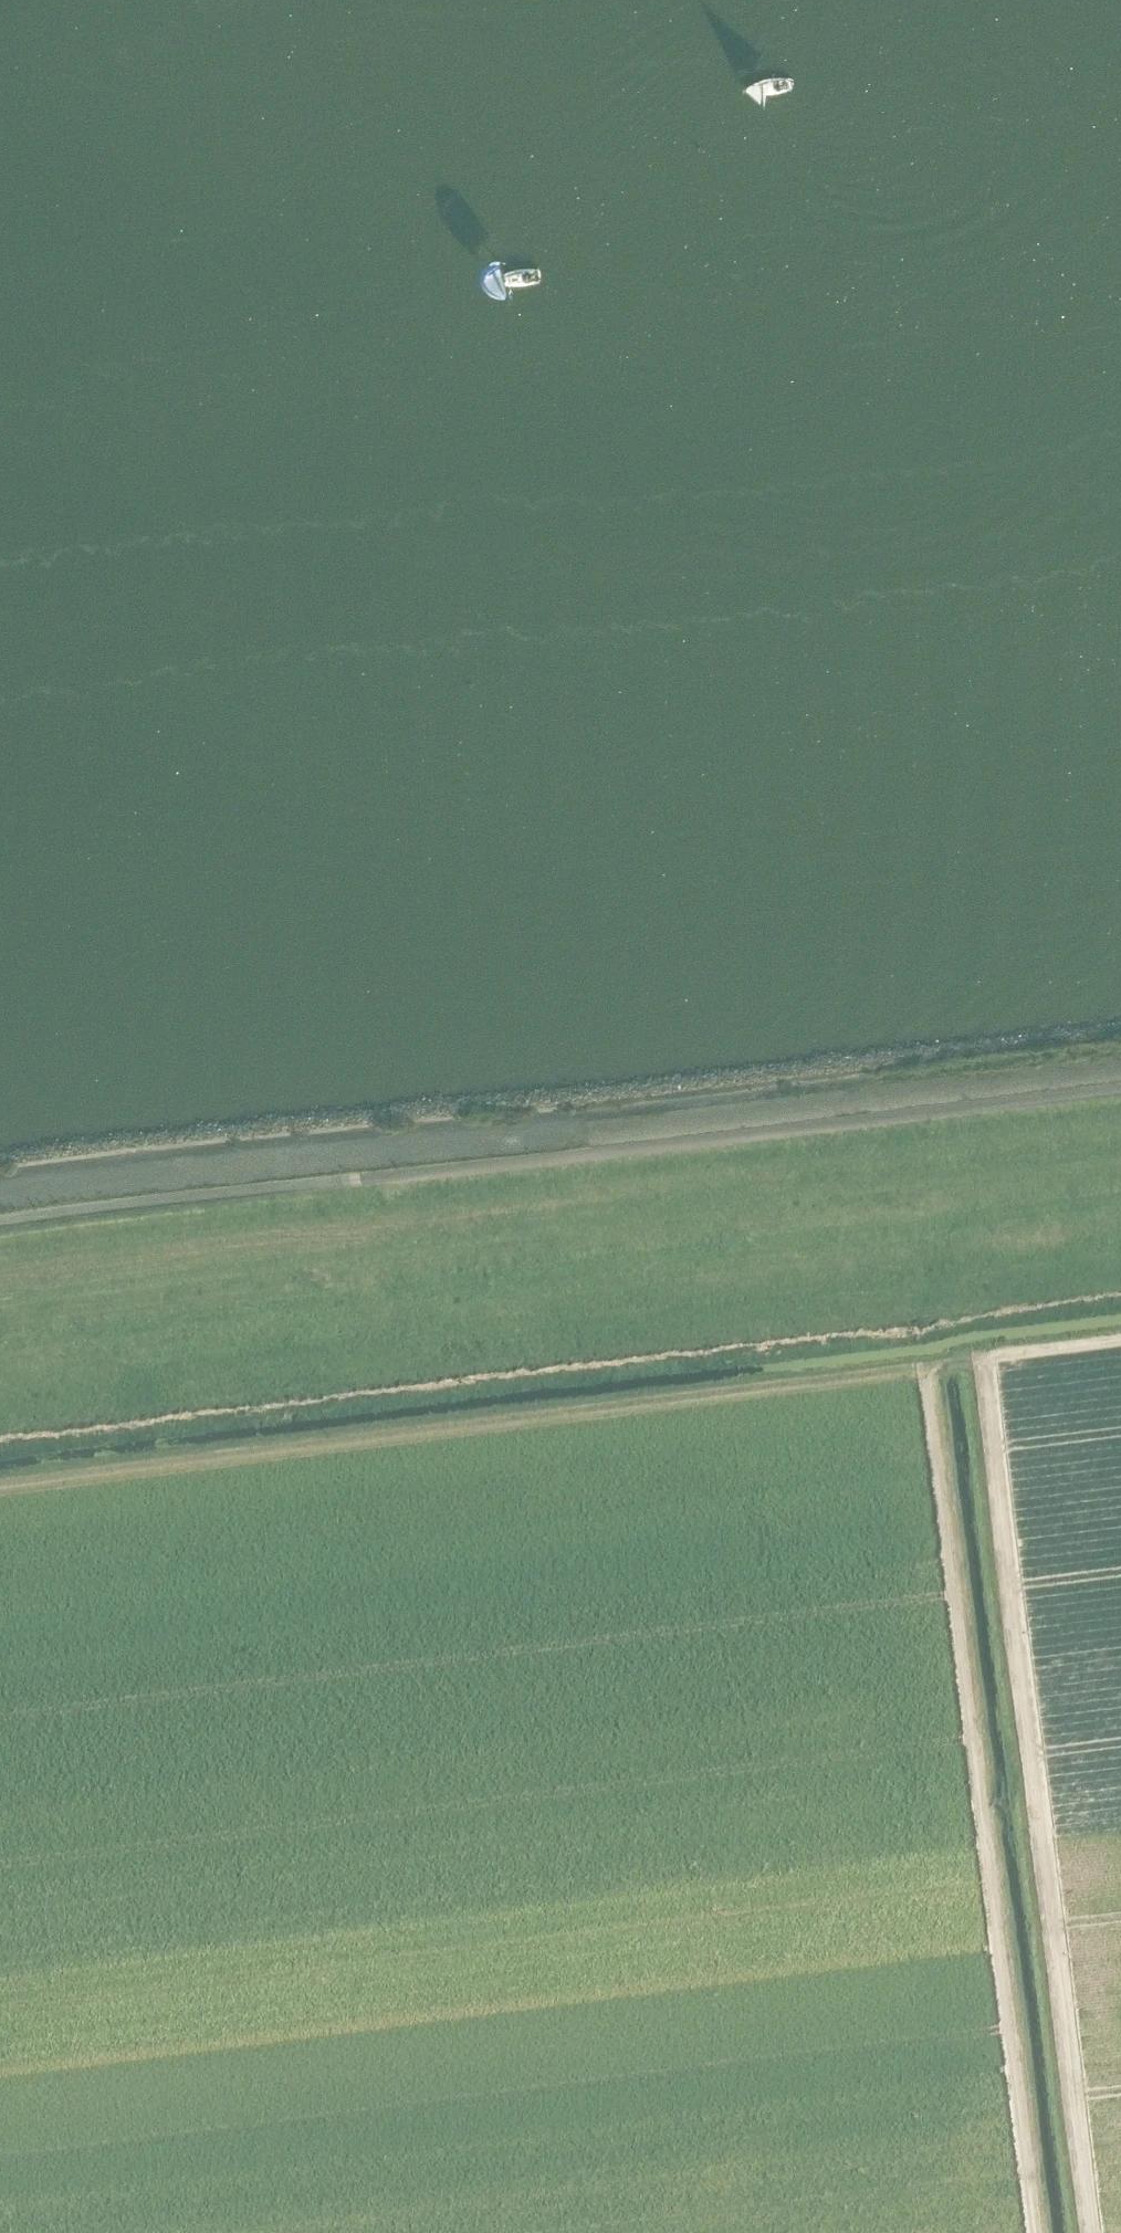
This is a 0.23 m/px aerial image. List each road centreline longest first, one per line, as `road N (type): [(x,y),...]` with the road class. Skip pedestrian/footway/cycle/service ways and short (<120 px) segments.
road 1 (unclassified): [(0,1221),(1120,1088)]

